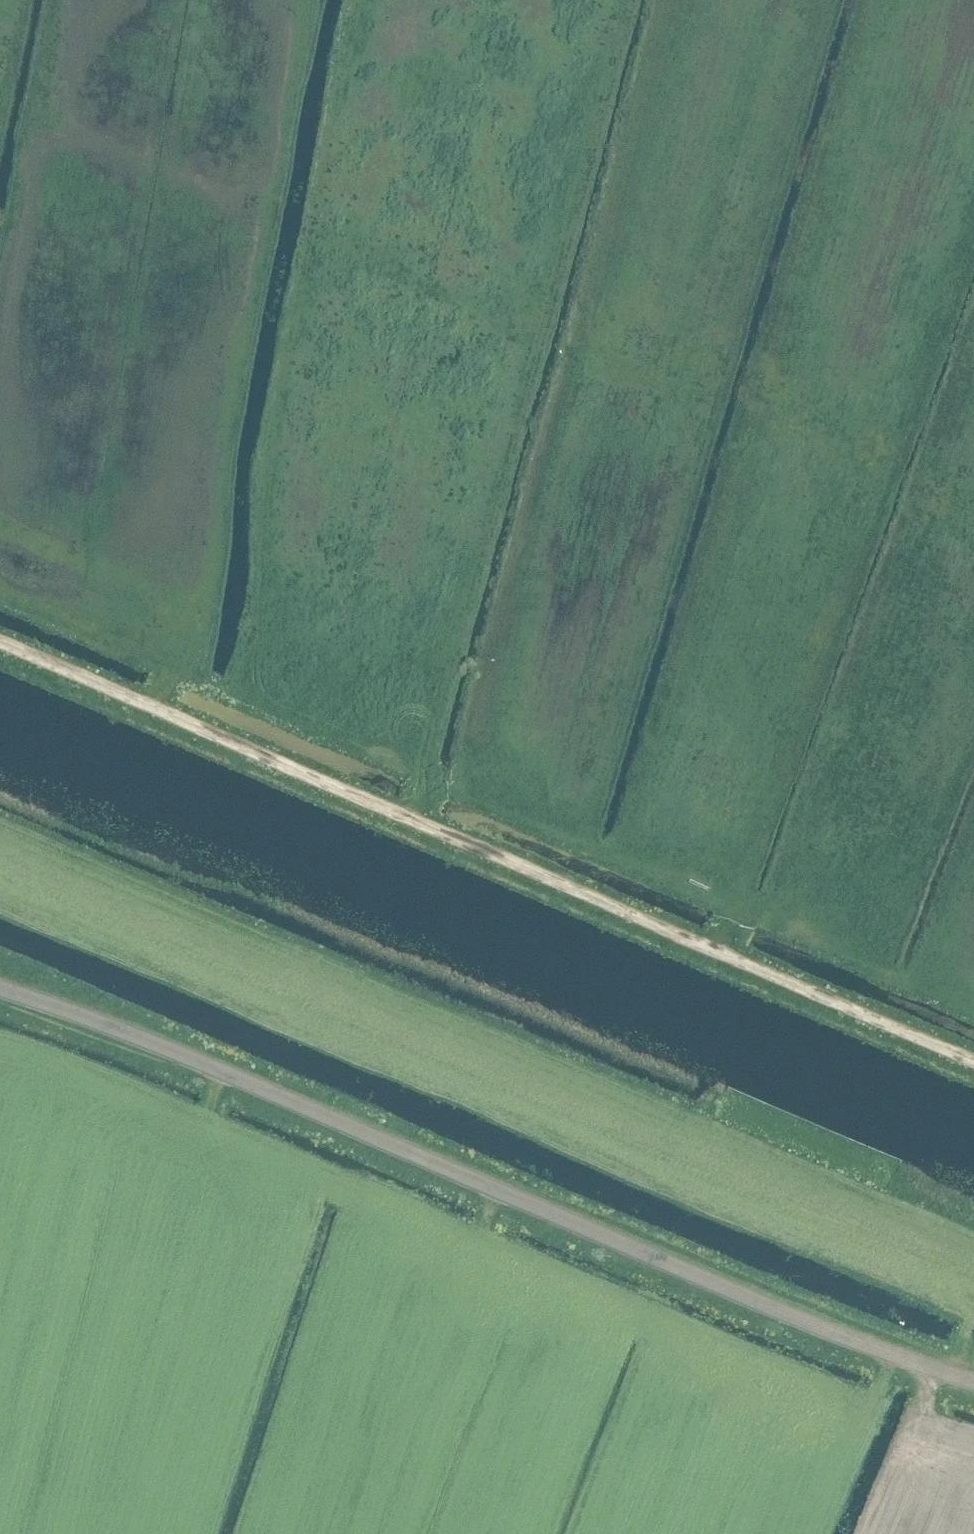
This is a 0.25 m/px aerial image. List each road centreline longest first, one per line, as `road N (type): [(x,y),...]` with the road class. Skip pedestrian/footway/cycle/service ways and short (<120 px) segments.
road 1 (track): [(0,644),(973,1061)]
road 2 (unclassified): [(973,1391),(858,1349),(93,1016),(0,991)]

